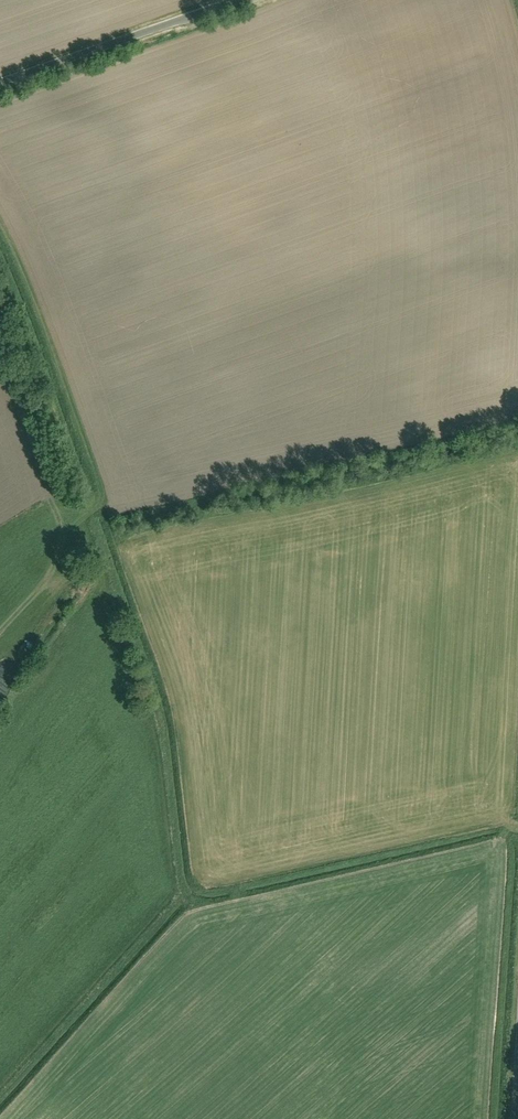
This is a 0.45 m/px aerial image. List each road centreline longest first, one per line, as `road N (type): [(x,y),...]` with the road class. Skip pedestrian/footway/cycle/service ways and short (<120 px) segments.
road 1 (residential): [(244,0),(0,86)]

